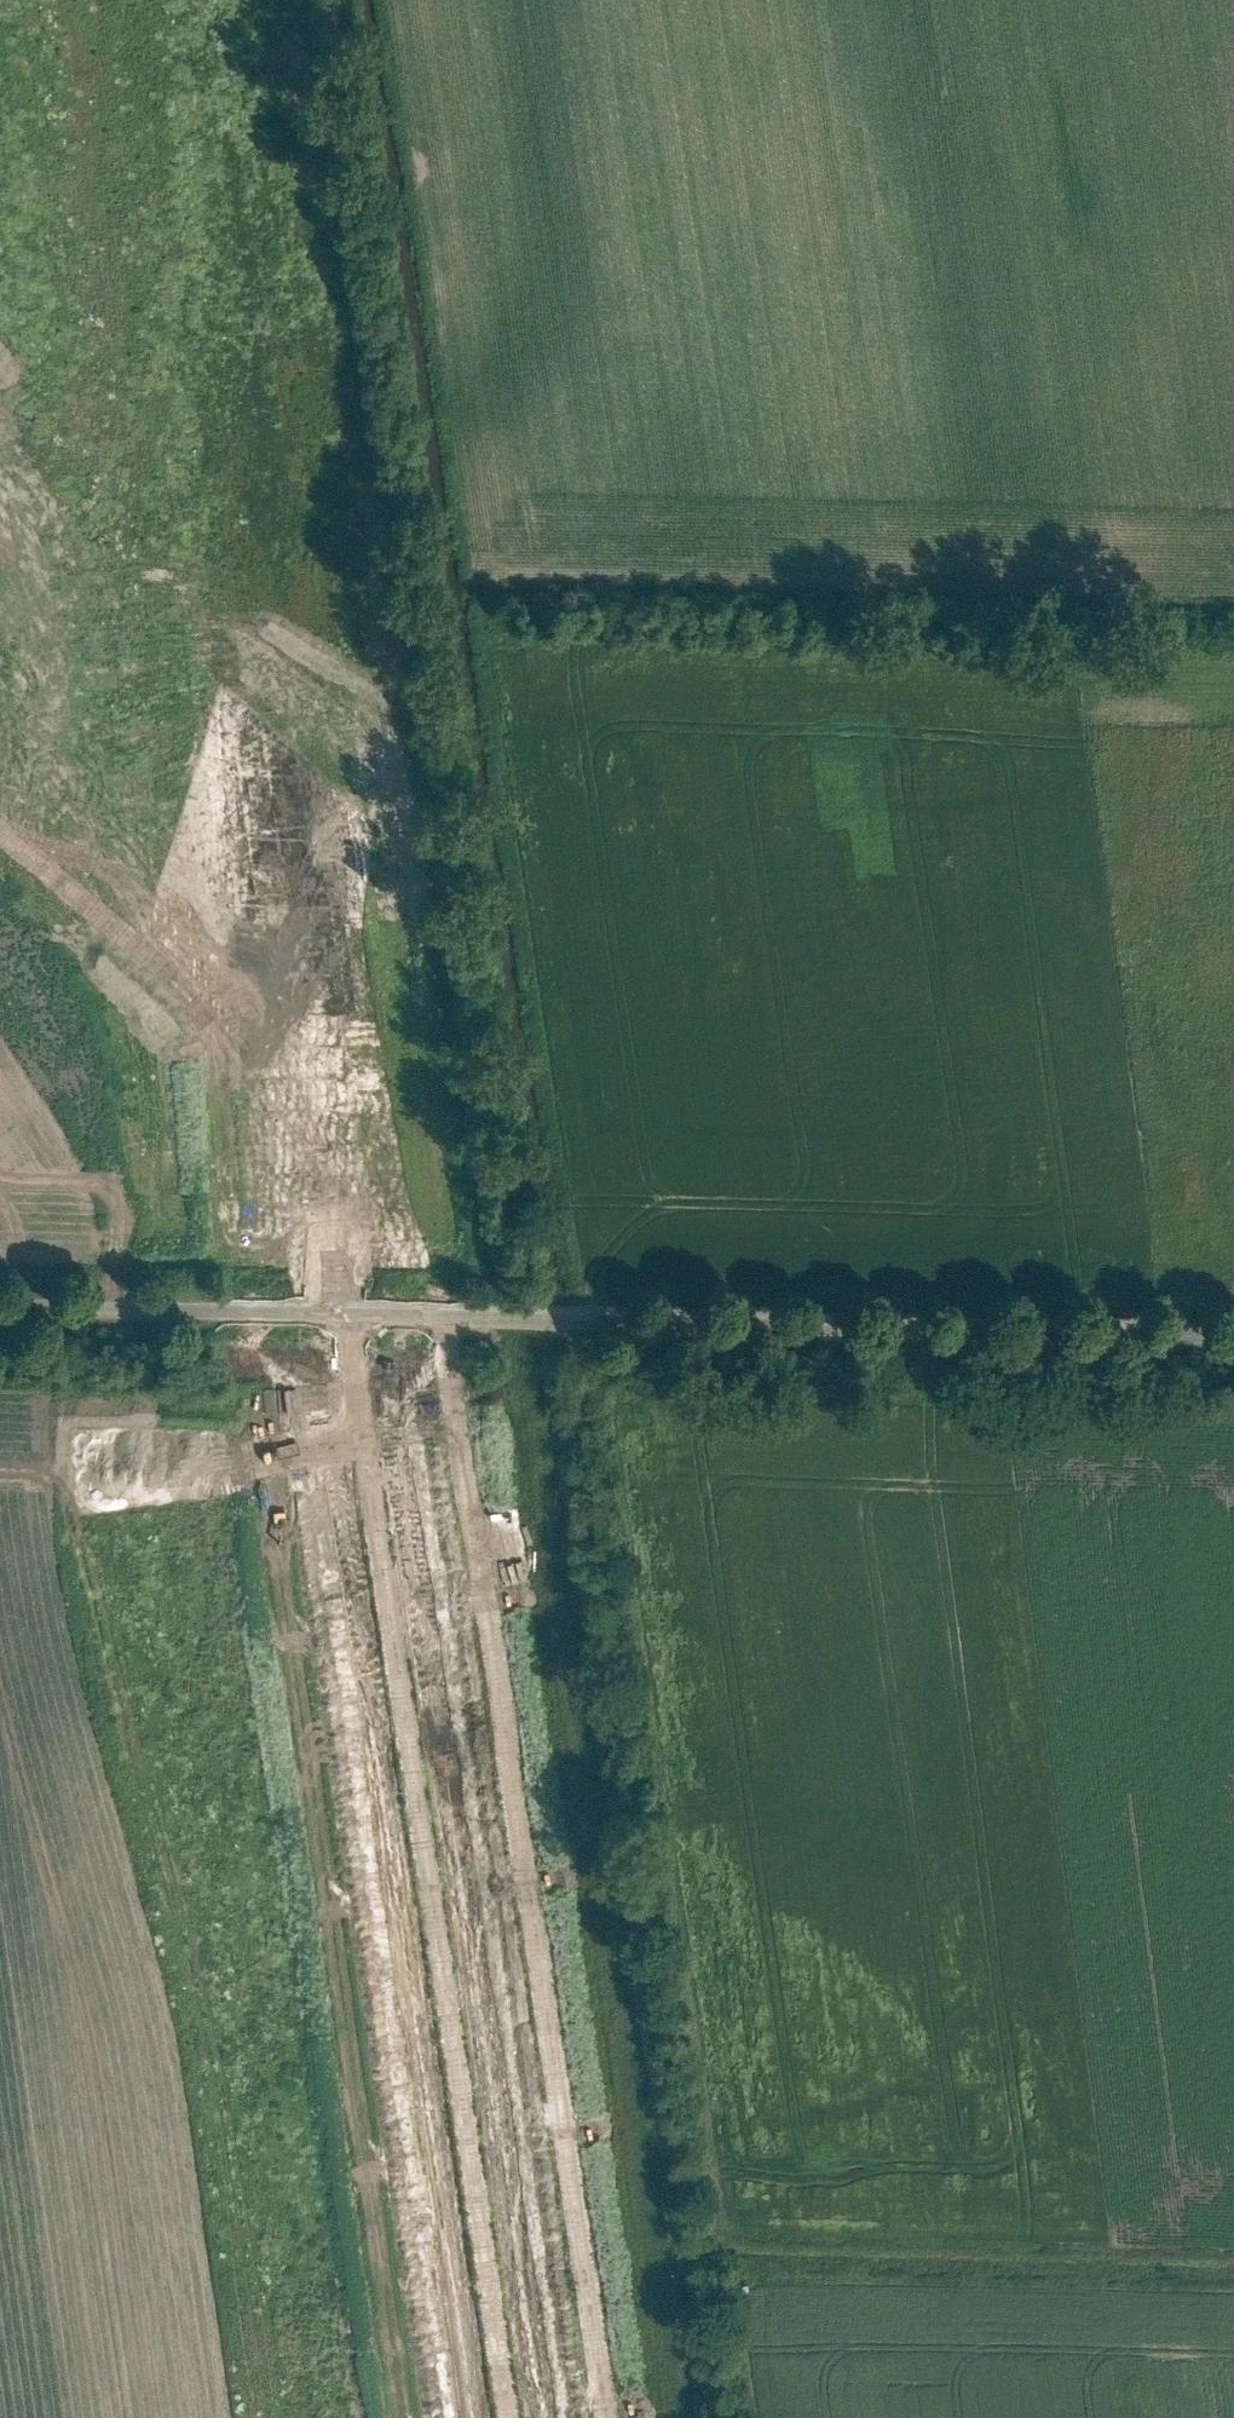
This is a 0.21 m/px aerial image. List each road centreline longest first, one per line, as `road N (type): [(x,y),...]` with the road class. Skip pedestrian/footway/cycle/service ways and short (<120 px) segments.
road 1 (unclassified): [(1233,1343),(0,1308)]

